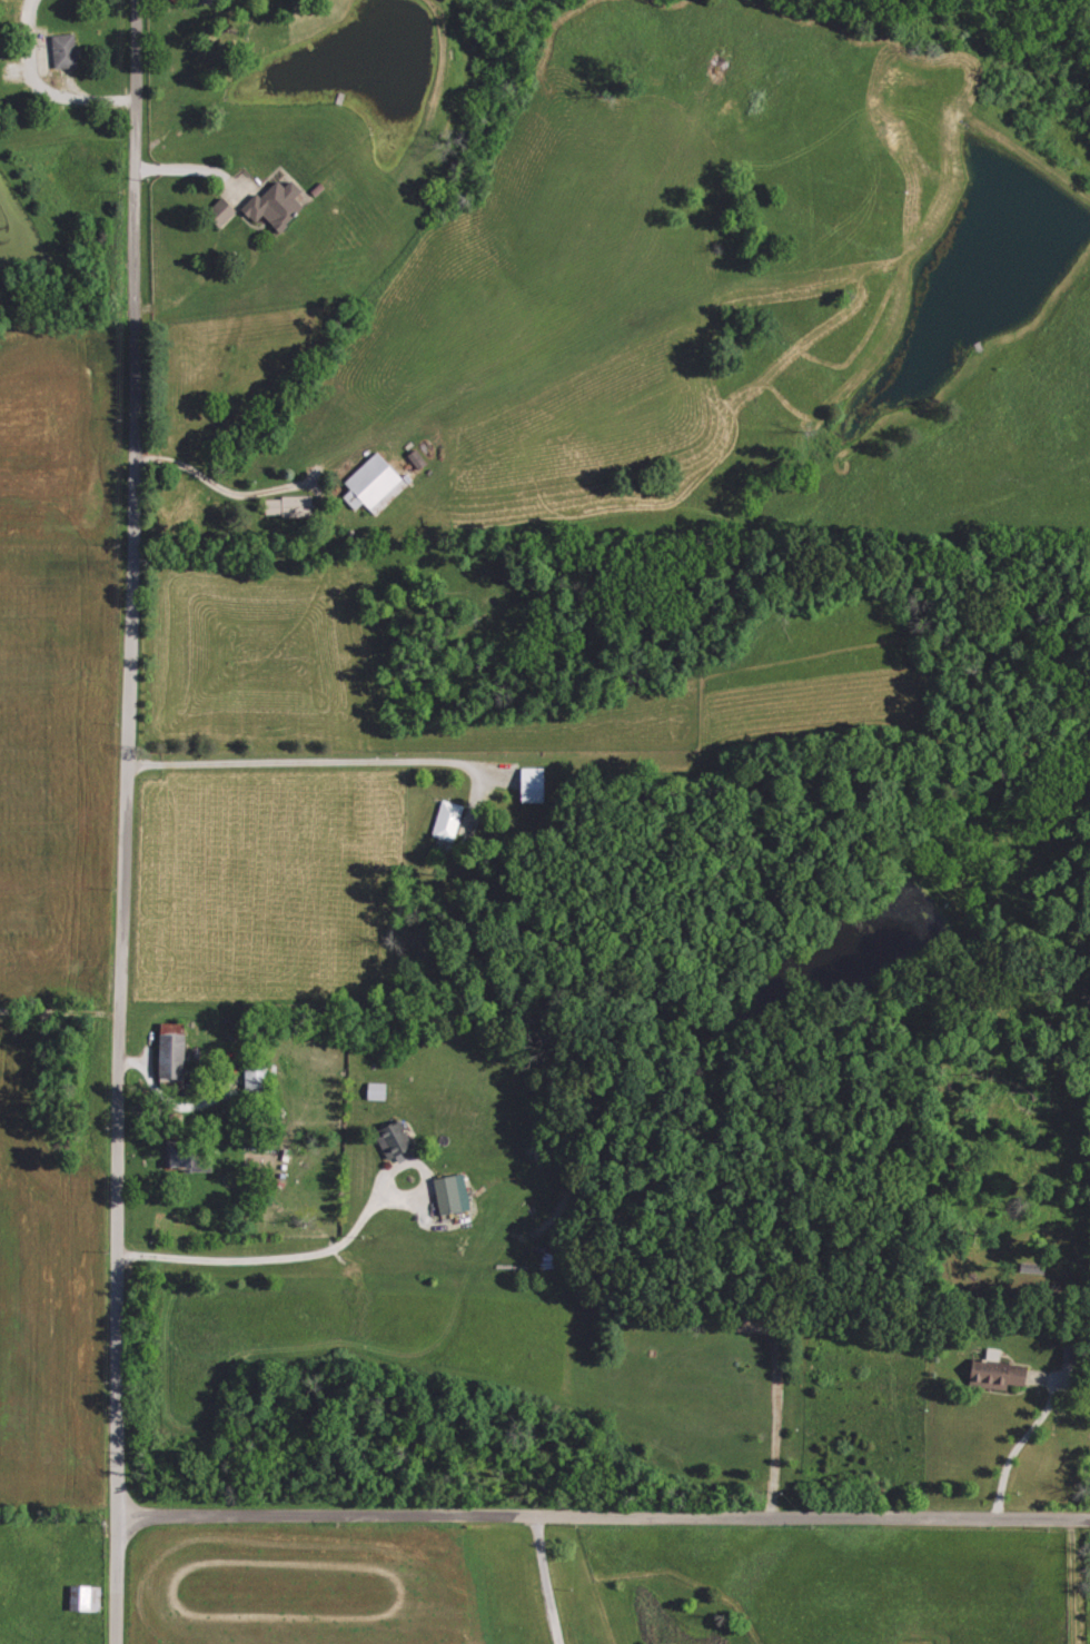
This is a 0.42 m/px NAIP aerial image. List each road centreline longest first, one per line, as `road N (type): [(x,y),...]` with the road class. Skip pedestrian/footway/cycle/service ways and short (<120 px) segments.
road 1 (residential): [(132,0),(135,650),(115,1255),(115,1643)]
road 2 (residential): [(118,1517),(1089,1520)]

